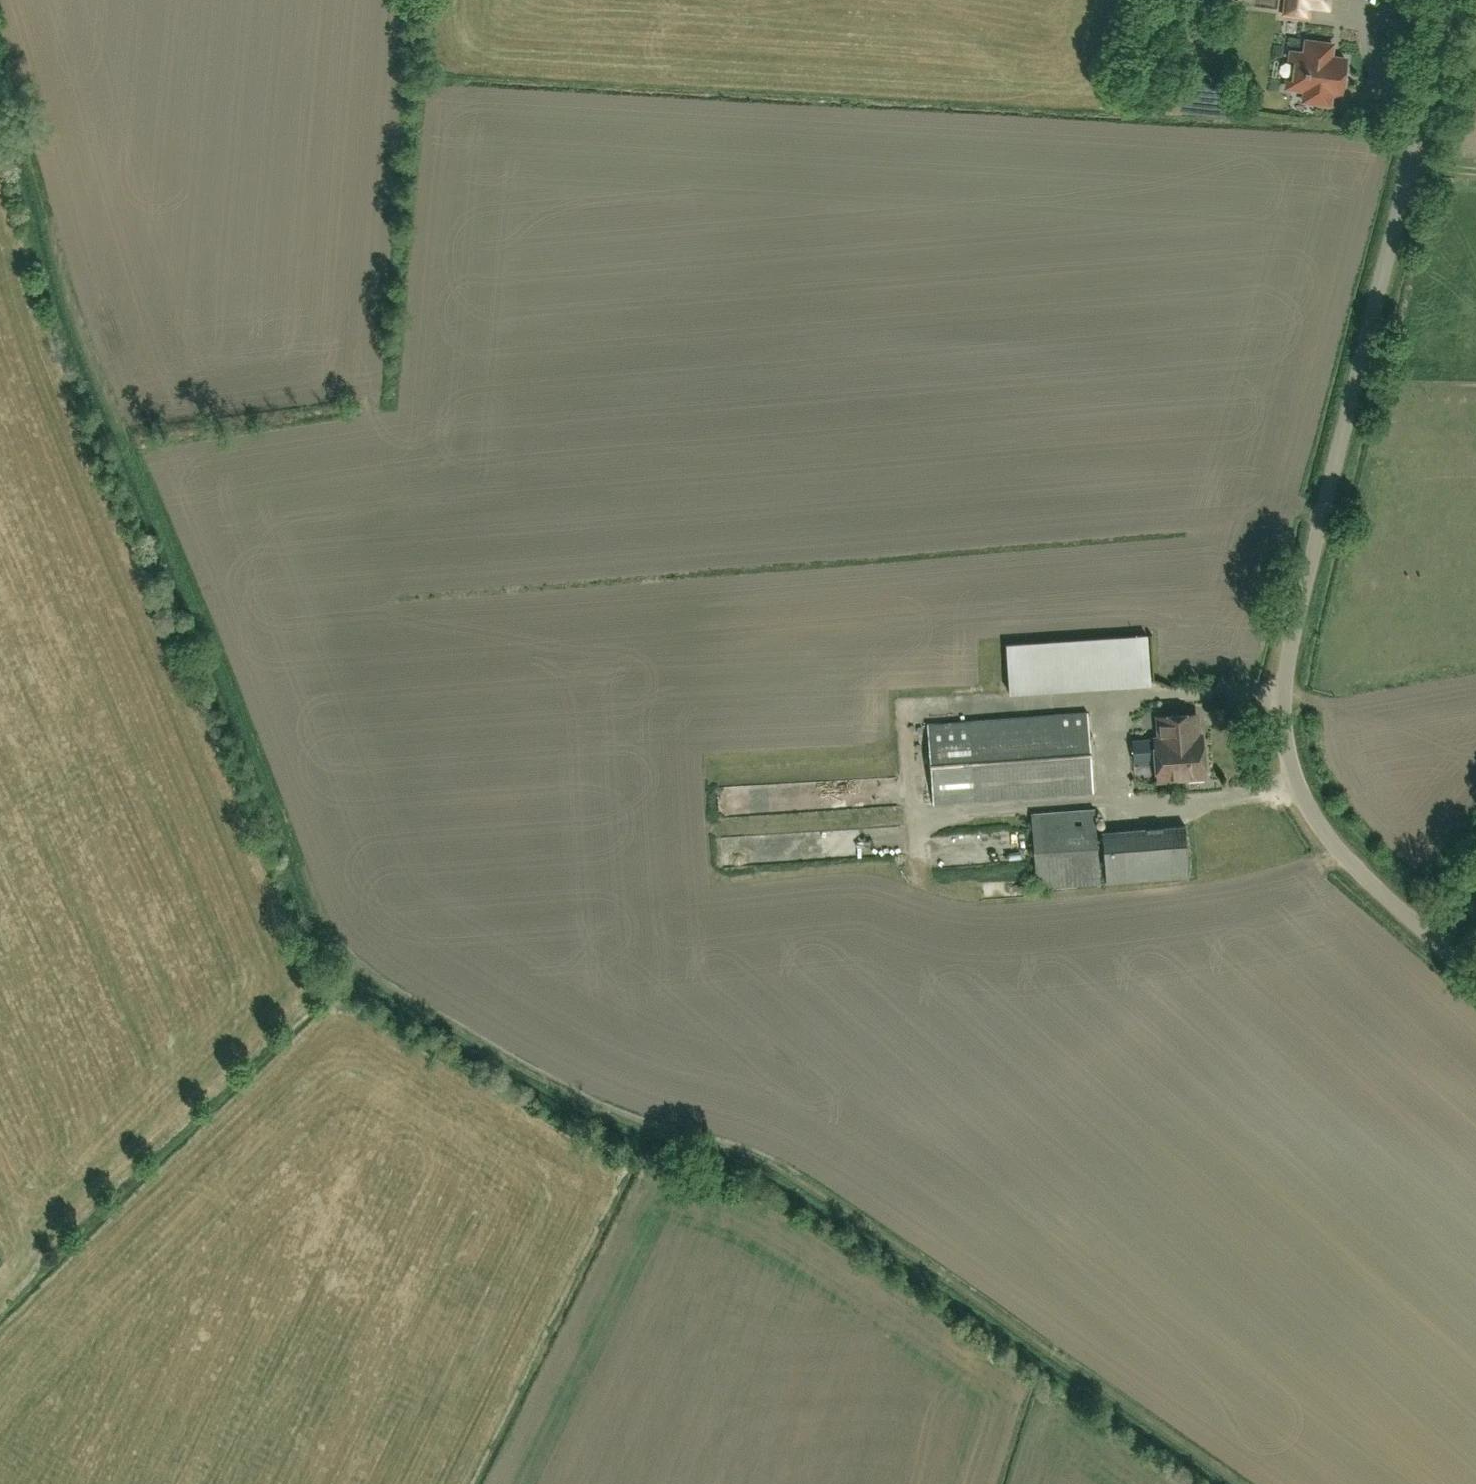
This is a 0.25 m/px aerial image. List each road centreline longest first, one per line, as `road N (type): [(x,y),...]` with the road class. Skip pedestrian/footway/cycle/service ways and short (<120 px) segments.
road 1 (unclassified): [(1475,975),(1327,836),(1292,775),(1284,701),(1445,0)]

